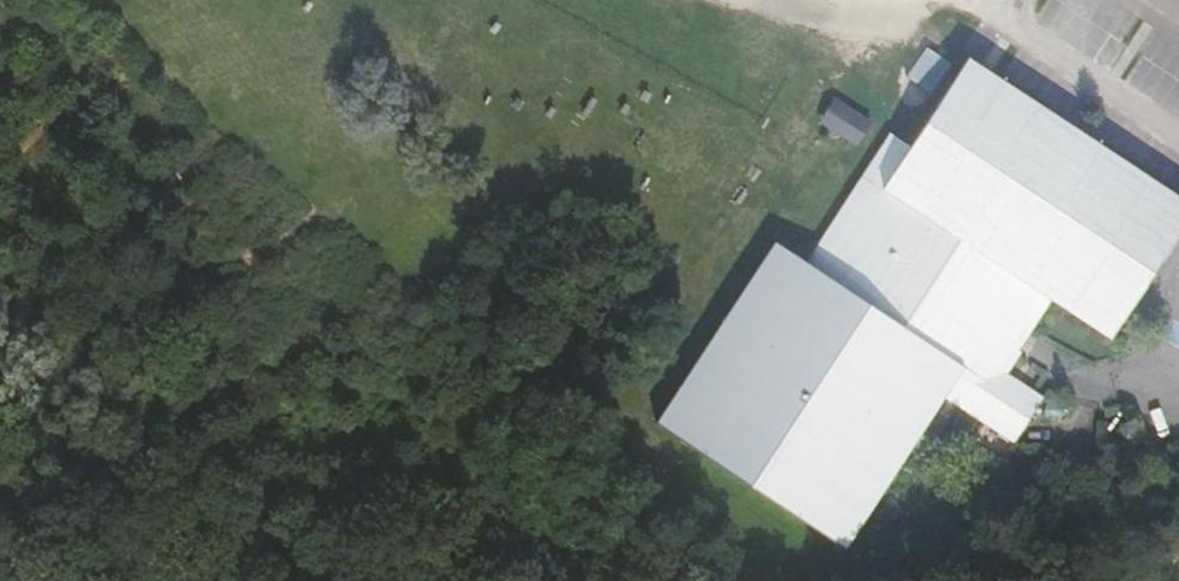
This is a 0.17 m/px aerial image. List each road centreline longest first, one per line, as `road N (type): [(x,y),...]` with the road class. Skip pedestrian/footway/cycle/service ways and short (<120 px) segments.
road 1 (track): [(796,0),(867,17),(956,3),(1006,32)]

